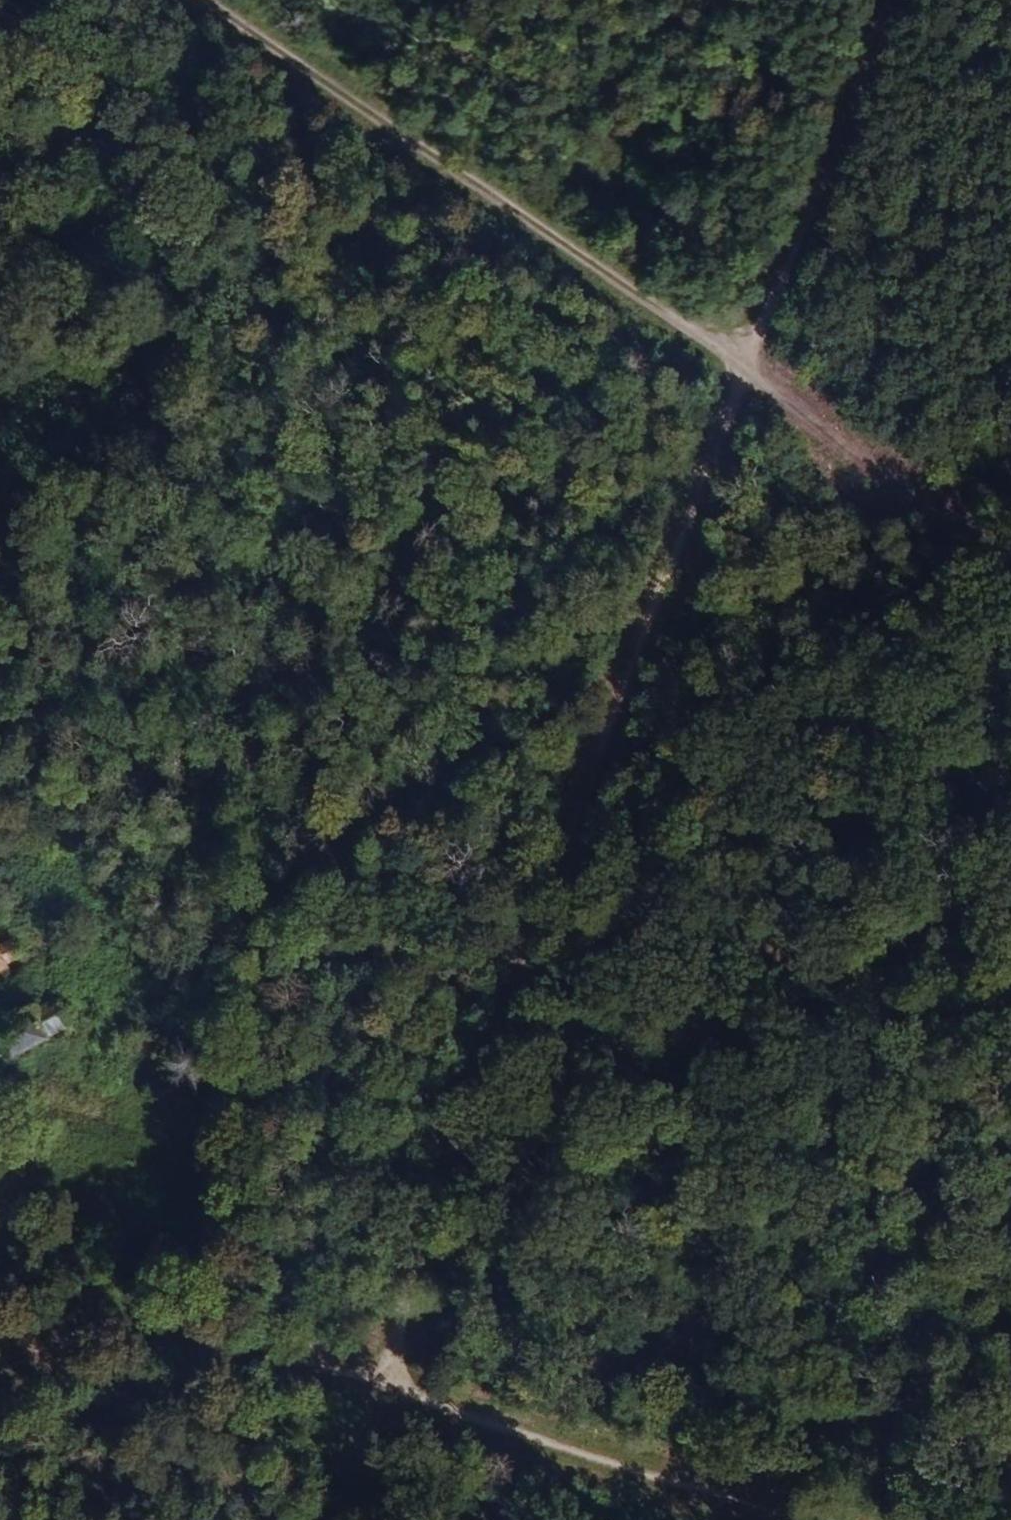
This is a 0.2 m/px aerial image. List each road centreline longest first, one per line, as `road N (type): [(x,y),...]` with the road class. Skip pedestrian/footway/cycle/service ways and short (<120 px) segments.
road 1 (track): [(396,1383),(815,1519)]
road 2 (track): [(0,1373),(81,1325),(396,1383)]

